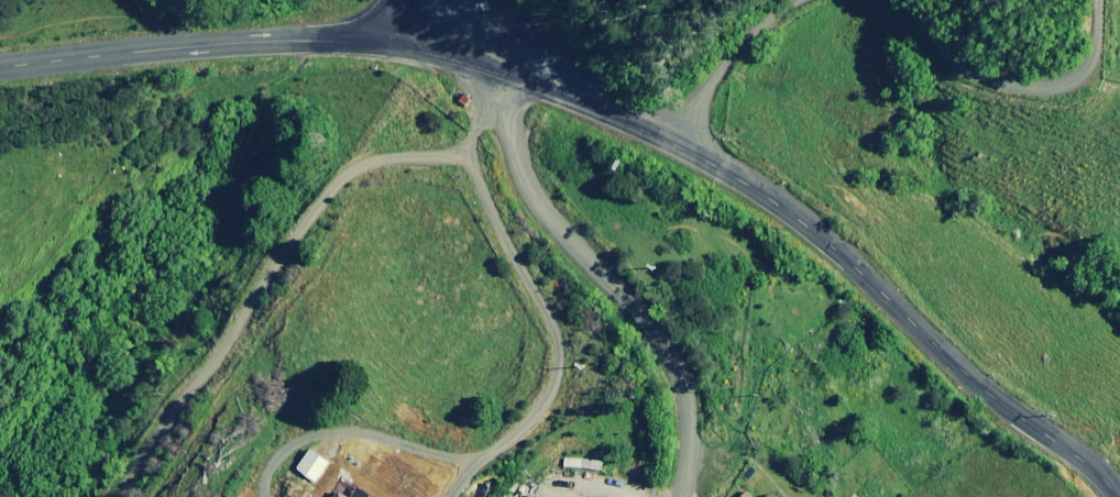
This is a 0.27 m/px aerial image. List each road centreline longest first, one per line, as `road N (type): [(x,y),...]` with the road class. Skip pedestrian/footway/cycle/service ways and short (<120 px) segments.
road 1 (unclassified): [(683,146),(763,191),(814,232),(953,364),(1078,453),(1118,496)]
road 2 (unclassified): [(681,496),(689,410),(680,371),(520,171),(502,109),(508,69)]
road 3 (unclassified): [(0,68),(314,39),(398,45)]
road 4 (unclassified): [(847,0),(932,74),(1065,78),(1073,0)]
road 5 (unclassified): [(508,69),(683,146)]
road 6 (unclassified): [(683,146),(704,83),(766,0)]

